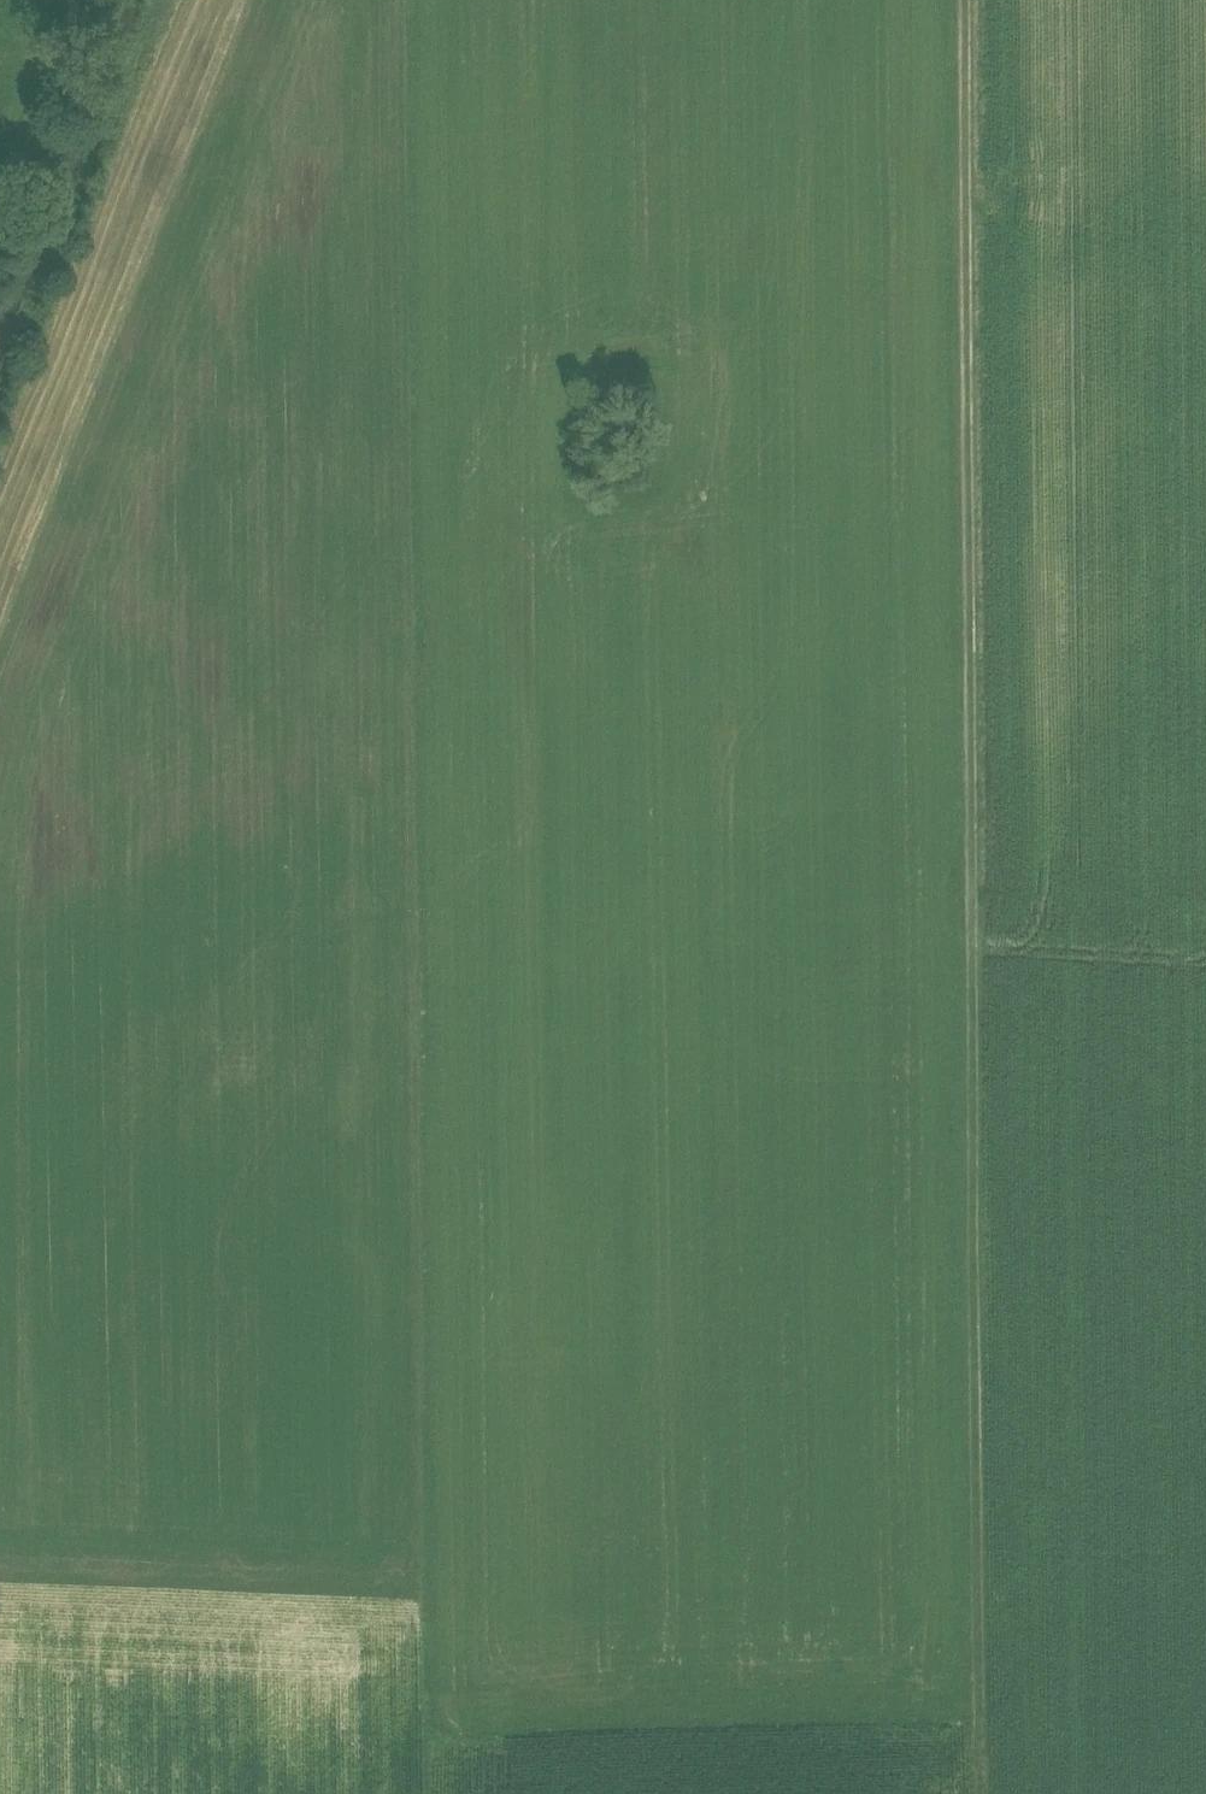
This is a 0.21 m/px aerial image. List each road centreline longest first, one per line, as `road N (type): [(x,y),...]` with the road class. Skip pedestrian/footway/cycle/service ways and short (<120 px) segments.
road 1 (track): [(965,0),(975,964)]

